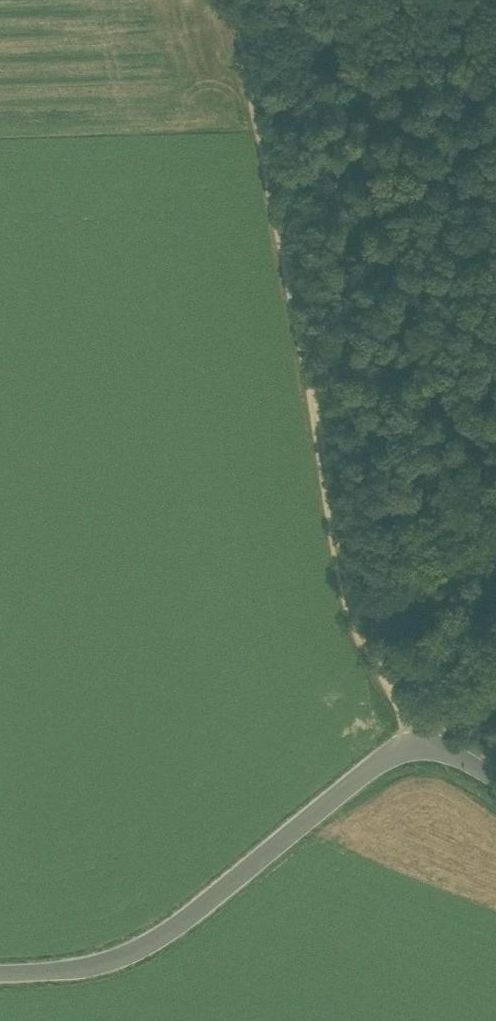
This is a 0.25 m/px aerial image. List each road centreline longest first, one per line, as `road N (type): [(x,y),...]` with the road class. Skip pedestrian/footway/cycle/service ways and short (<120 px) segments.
road 1 (track): [(236,0),(359,616),(422,736)]
road 2 (tertiary): [(495,779),(422,736),(346,786),(167,936),(90,969),(0,973)]
road 3 (track): [(246,48),(495,18)]

